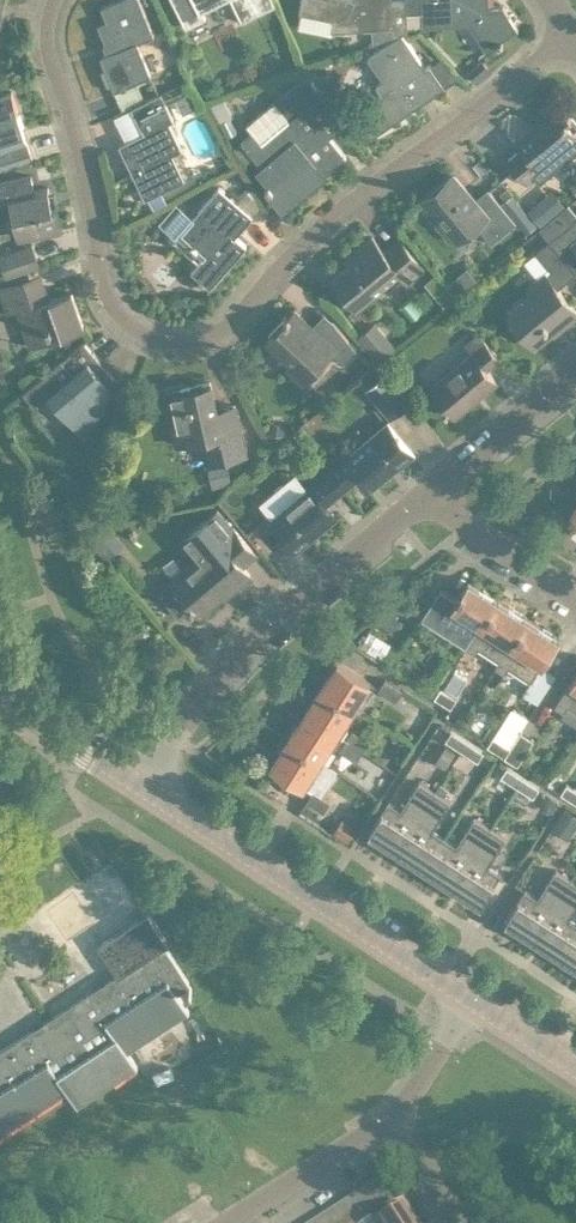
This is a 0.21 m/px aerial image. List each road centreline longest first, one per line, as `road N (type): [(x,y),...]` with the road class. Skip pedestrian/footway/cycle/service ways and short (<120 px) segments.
road 1 (residential): [(564,31),(252,280),(226,320),(193,344),(148,340),(107,304),(79,157),(46,47),(53,0)]
road 2 (residential): [(140,787),(172,730),(250,641),(419,502)]
road 3 (tertiary): [(465,1000),(140,787)]
road 4 (residential): [(419,502),(575,369)]
road 5 (tertiary): [(140,787),(22,703),(0,669)]
road 6 (residential): [(575,602),(419,502)]
road 7 (residential): [(236,1222),(391,1128)]
road 8 (residential): [(391,1128),(446,1048),(465,1000)]
road 9 (tertiary): [(575,1070),(465,1000)]

